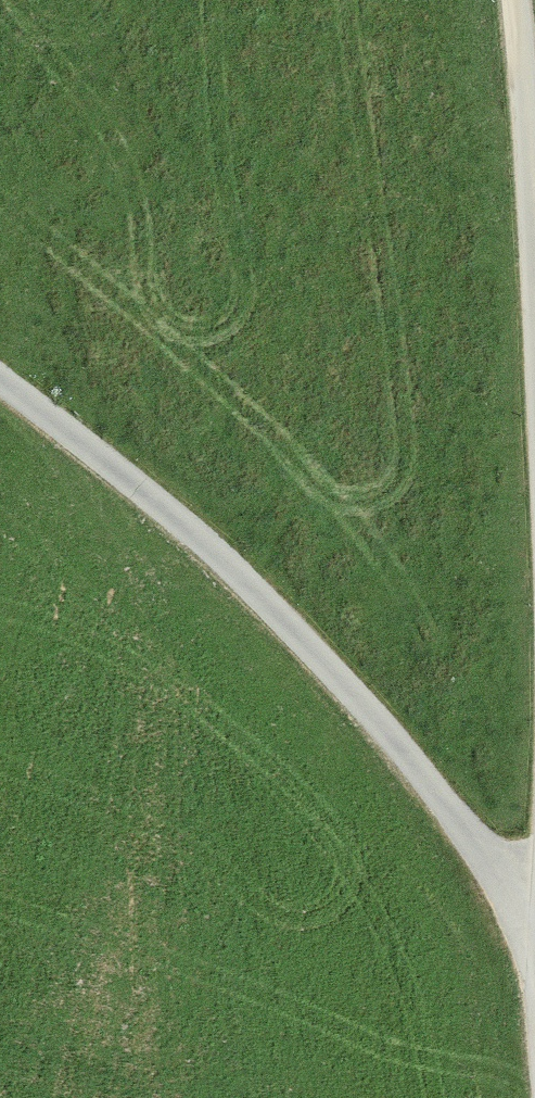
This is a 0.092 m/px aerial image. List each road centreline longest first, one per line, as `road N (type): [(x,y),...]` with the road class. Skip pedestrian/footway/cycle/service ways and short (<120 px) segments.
road 1 (unclassified): [(534,903),(180,517),(0,374)]
road 2 (unclassified): [(516,0),(534,252)]

